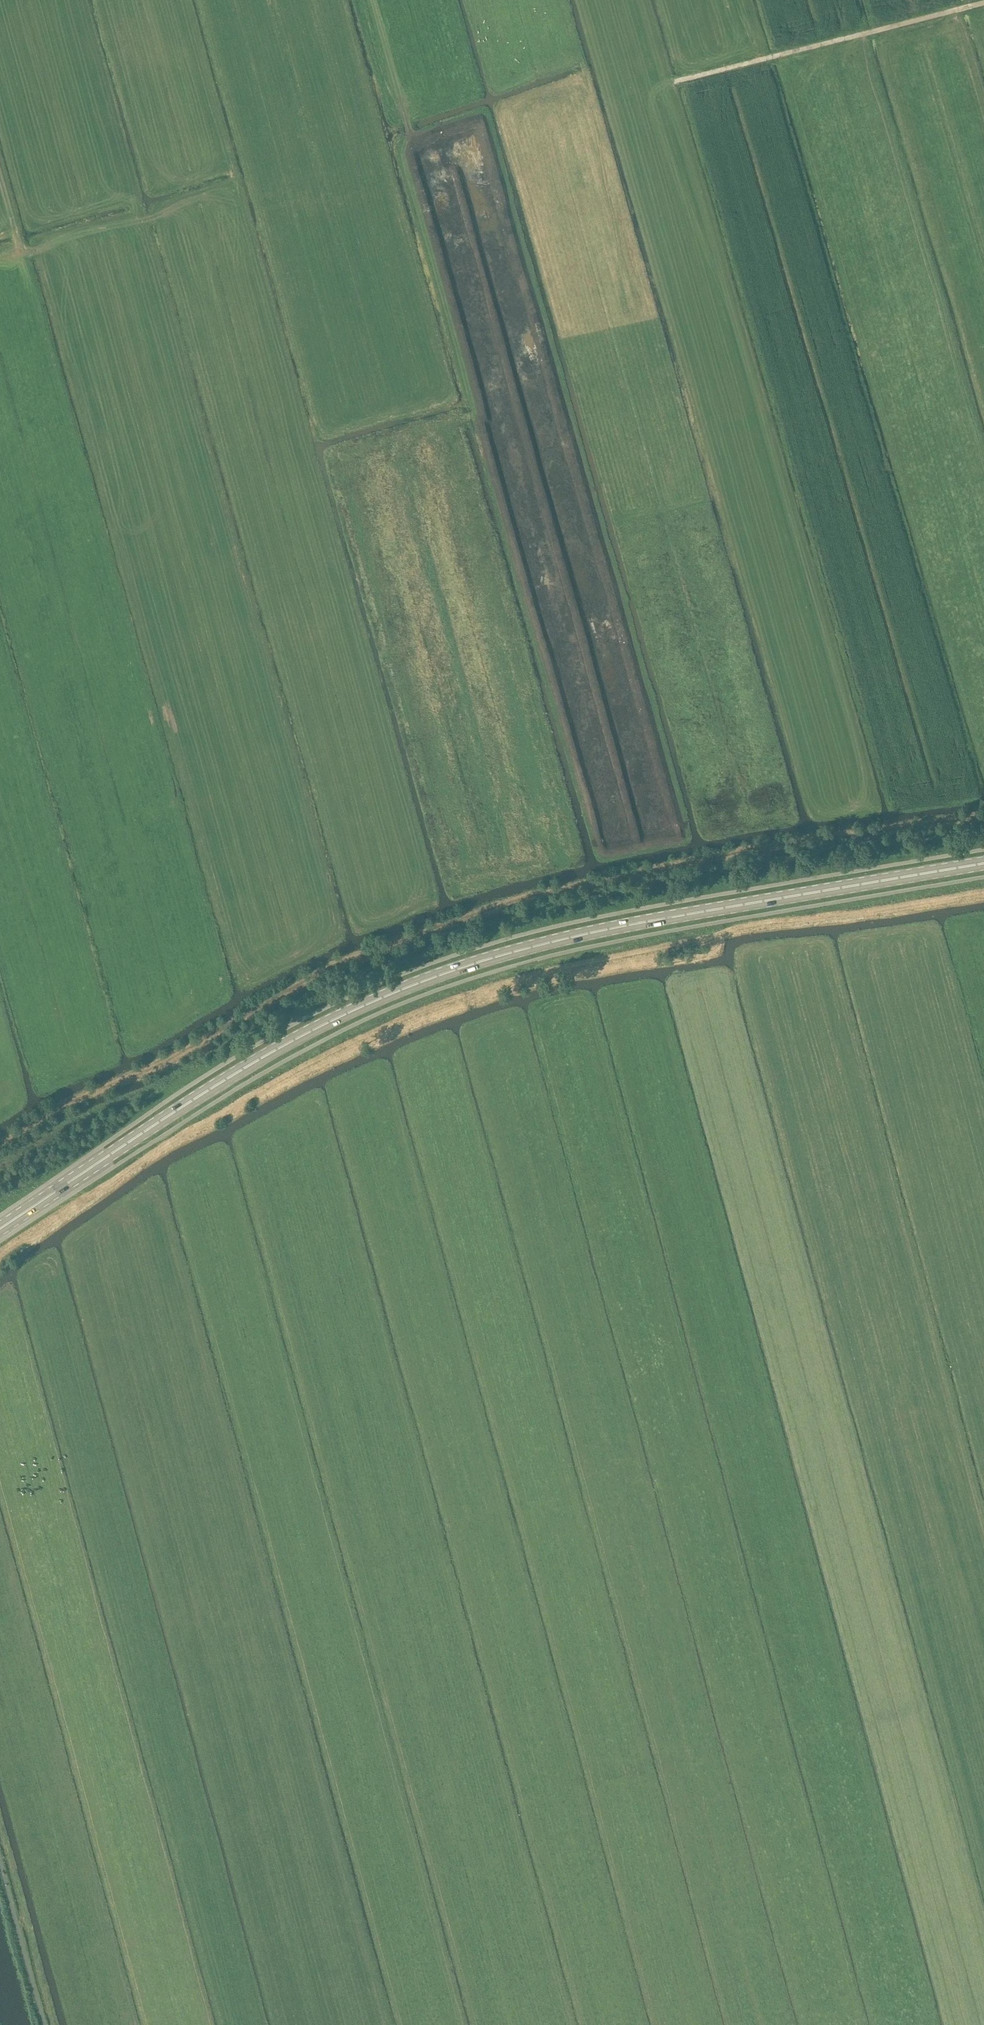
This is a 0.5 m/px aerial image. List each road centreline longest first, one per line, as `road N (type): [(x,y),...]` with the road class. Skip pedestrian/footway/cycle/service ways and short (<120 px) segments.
road 1 (primary): [(0,1229),(257,1061),(432,977),(581,934),(983,864)]

